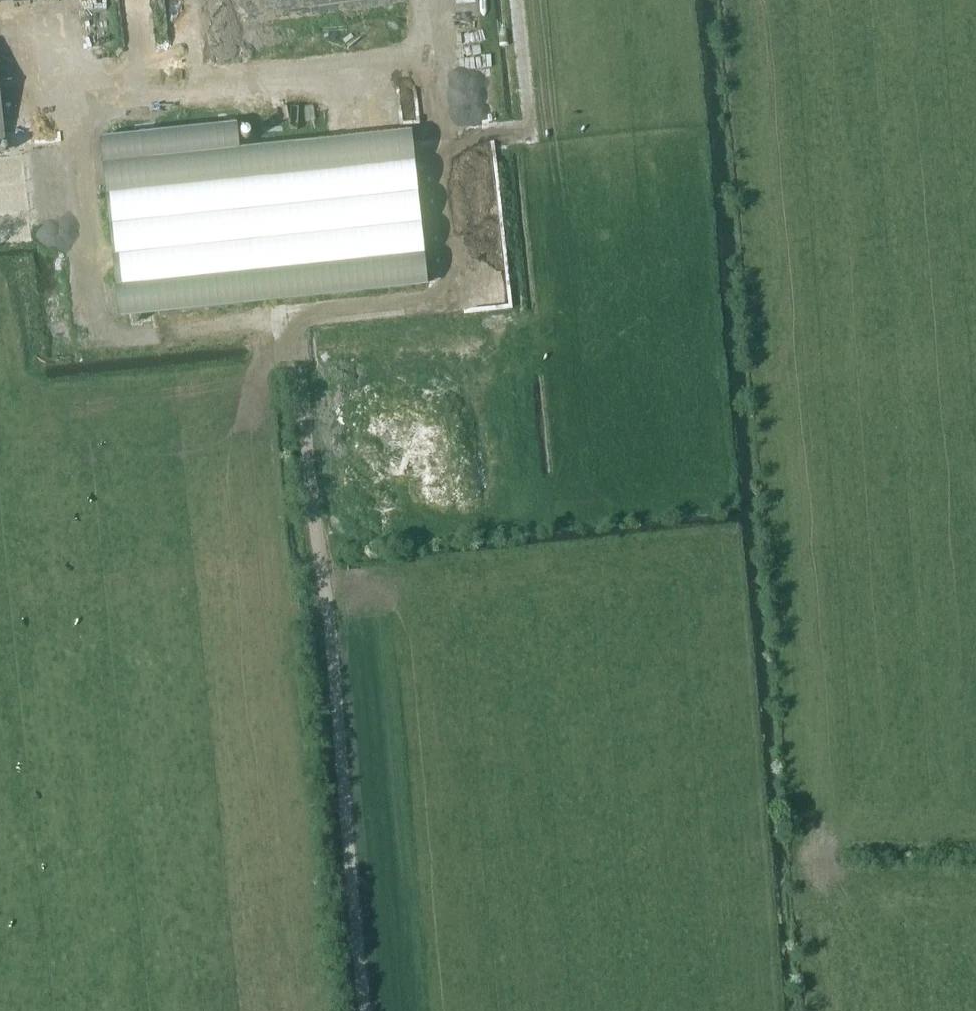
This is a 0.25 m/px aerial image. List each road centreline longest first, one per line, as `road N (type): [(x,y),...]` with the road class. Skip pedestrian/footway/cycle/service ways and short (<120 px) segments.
road 1 (track): [(426,48),(445,287),(431,300),(302,316),(295,328),(363,1010)]

